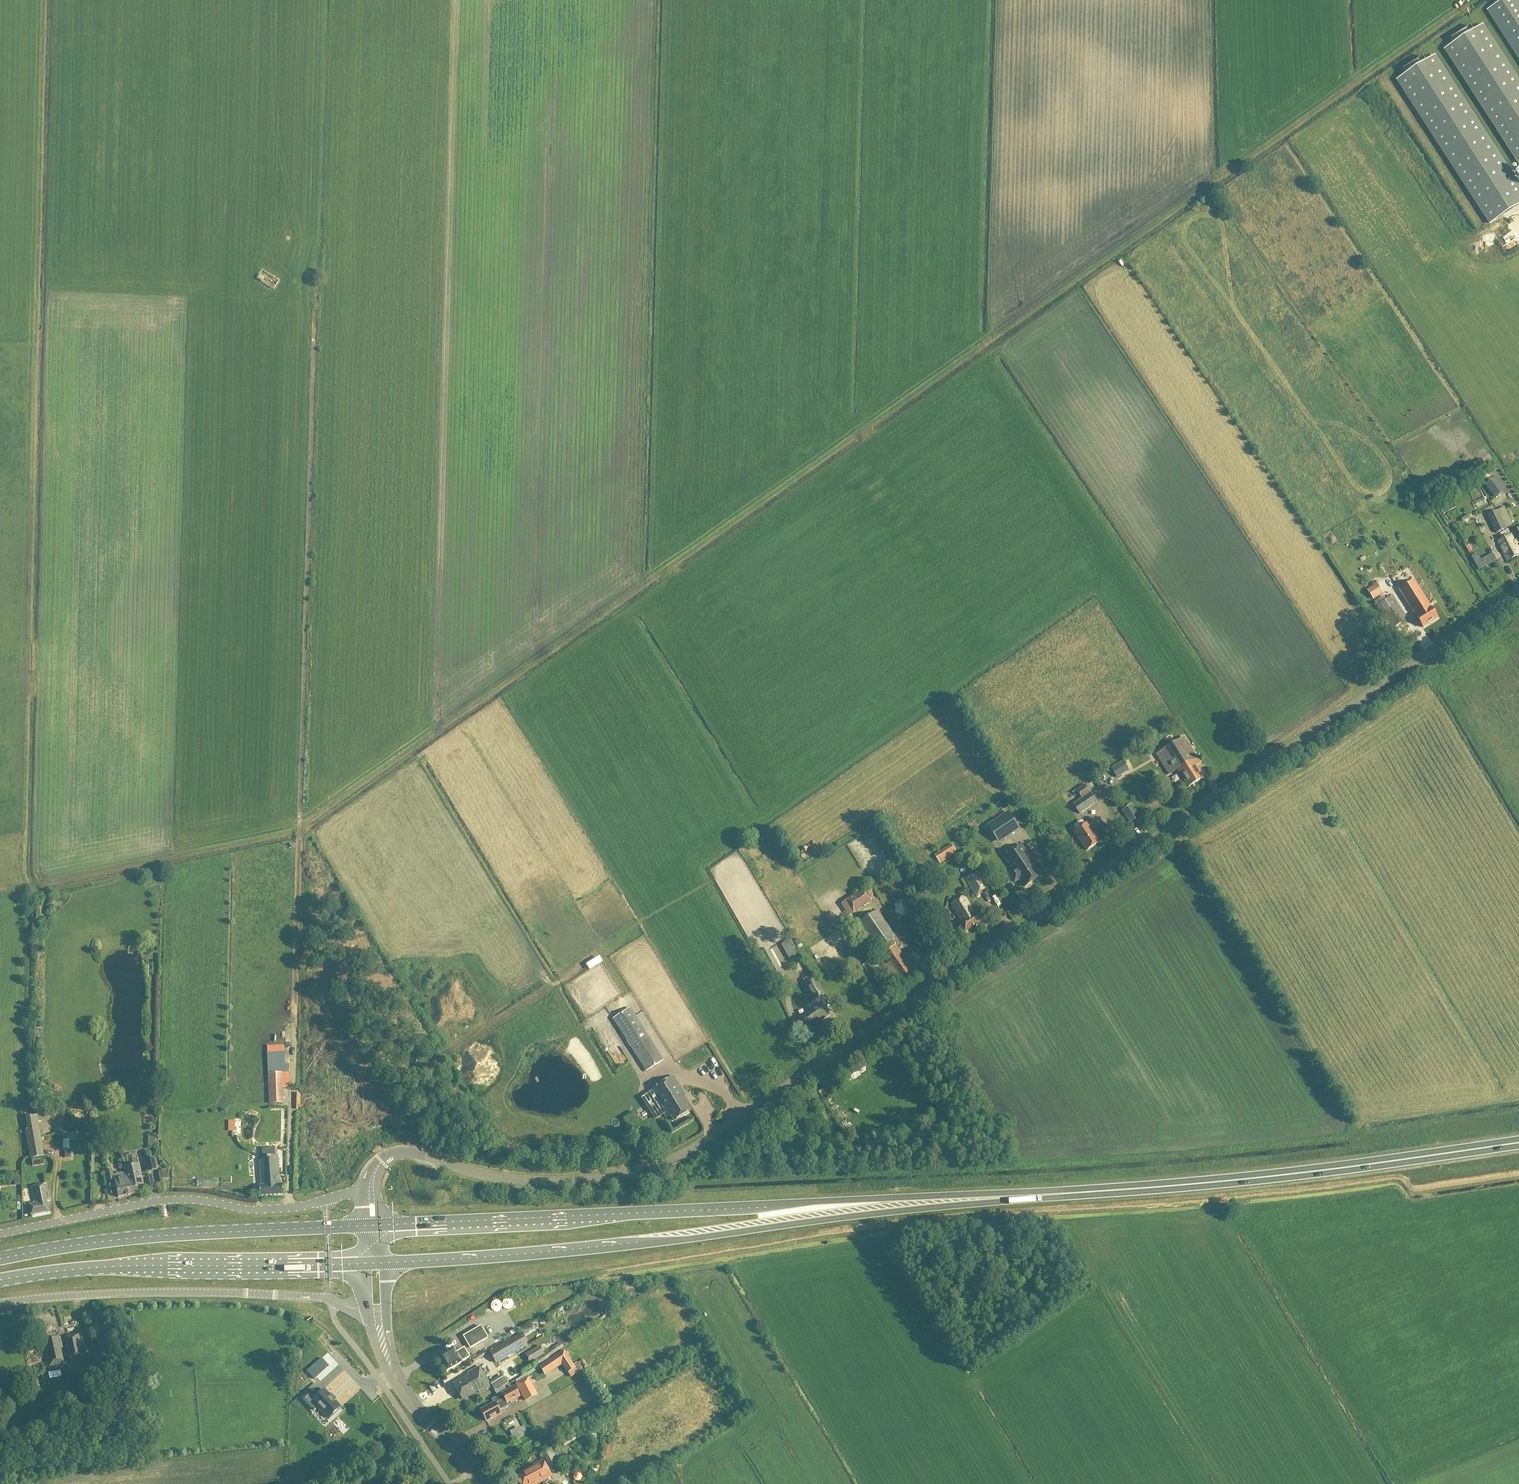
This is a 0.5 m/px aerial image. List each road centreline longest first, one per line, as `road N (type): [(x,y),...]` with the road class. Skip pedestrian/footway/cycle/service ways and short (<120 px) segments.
road 1 (unclassified): [(369,1193),(381,1164),(403,1154),(532,1182),(605,1177),(673,1158),(1518,591)]
road 2 (track): [(322,0),(291,1209)]
road 3 (trunk): [(939,1202),(1185,1186),(1518,1144)]
road 4 (trunk): [(374,1264),(652,1243),(939,1202)]
road 5 (trunk): [(939,1202),(371,1227)]
road 6 (unclassified): [(0,1305),(209,1294),(317,1298),(377,1311)]
road 7 (primary): [(0,1281),(137,1266),(374,1264)]
road 8 (unclassified): [(0,1236),(169,1202),(269,1211),(369,1193)]
road 9 (primary): [(371,1227),(172,1236),(0,1259)]
road 10 (tertiary): [(483,1483),(398,1383),(377,1311)]

